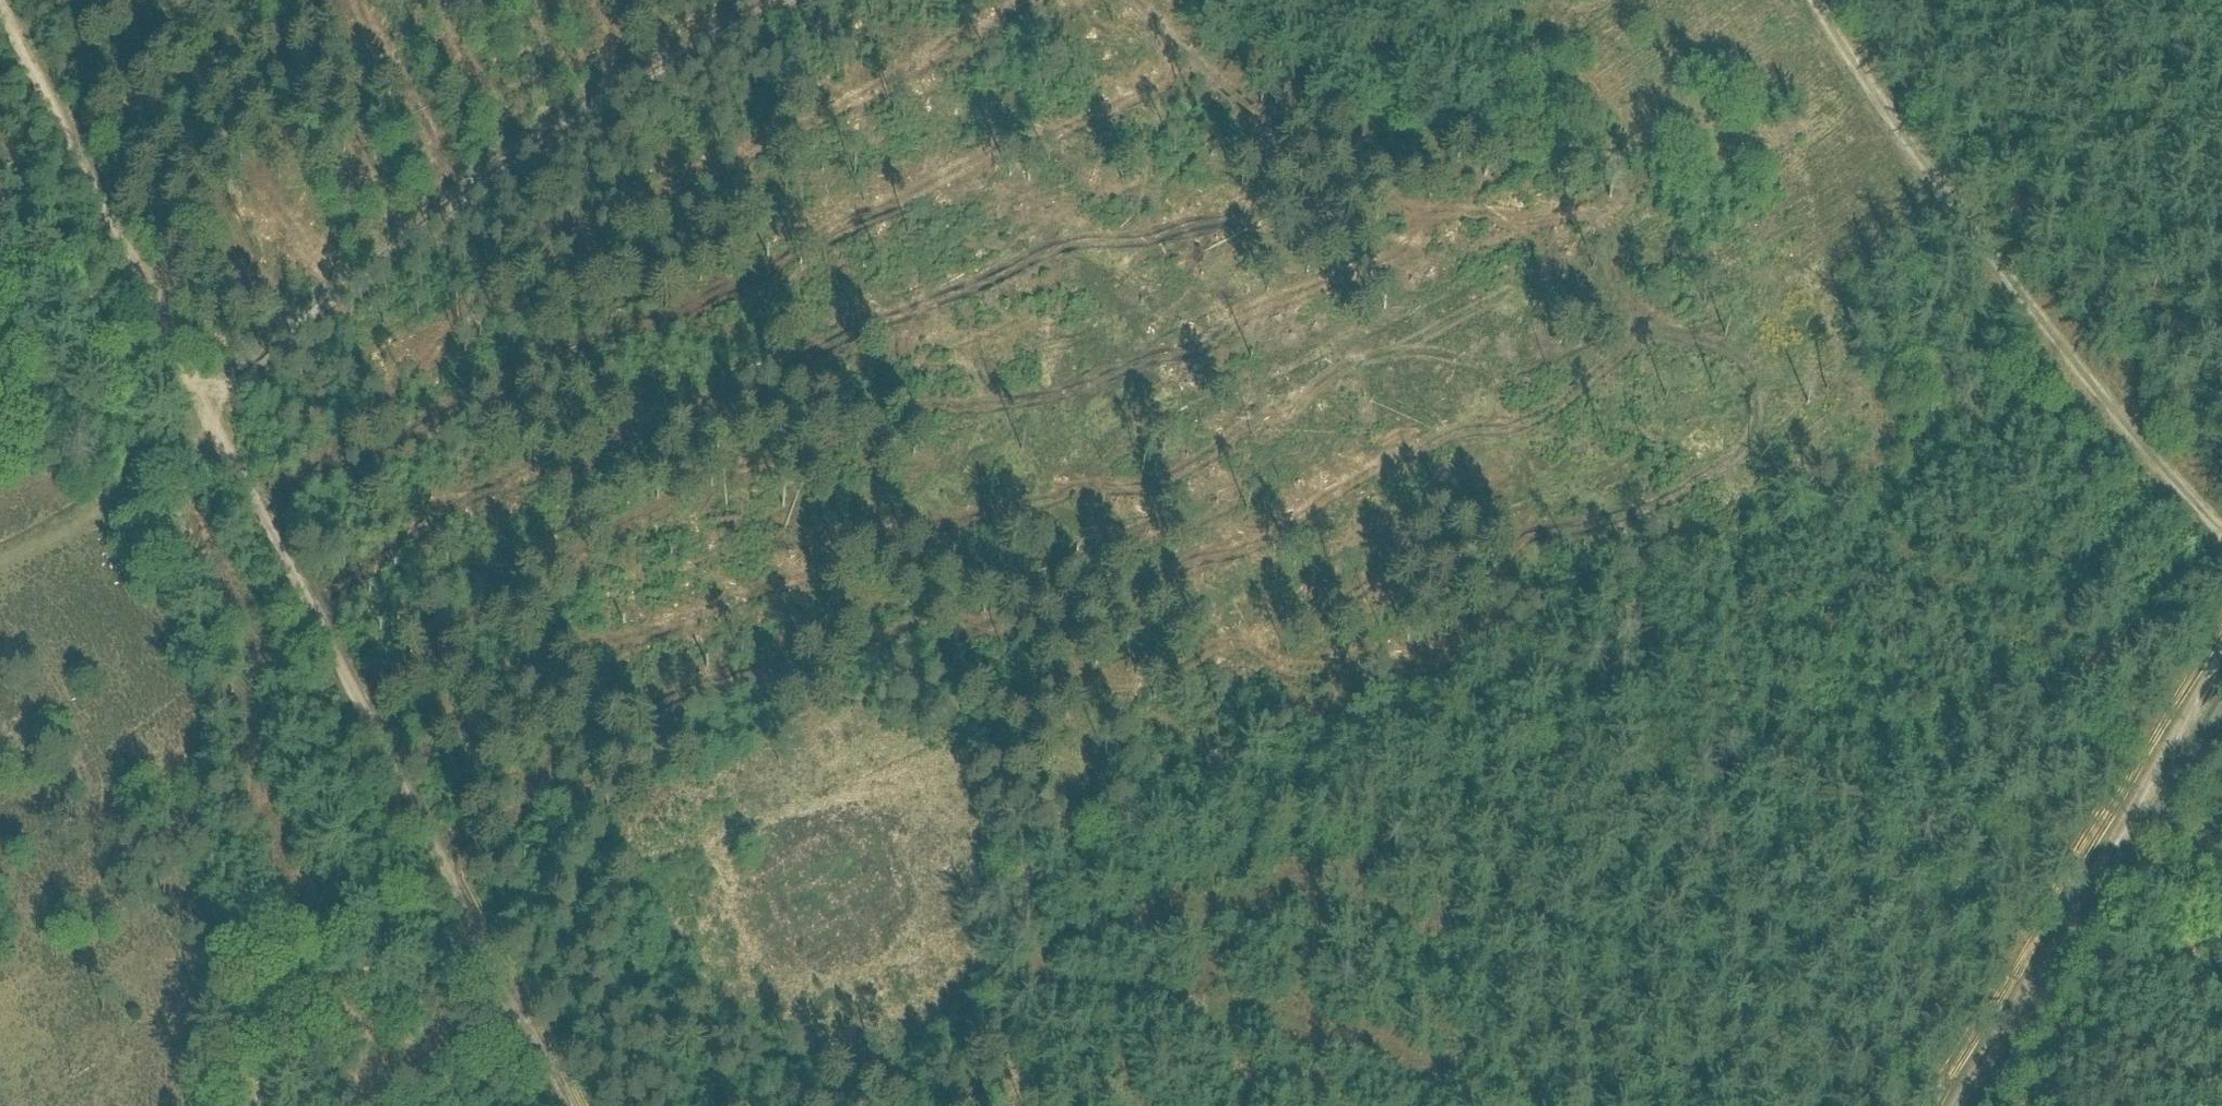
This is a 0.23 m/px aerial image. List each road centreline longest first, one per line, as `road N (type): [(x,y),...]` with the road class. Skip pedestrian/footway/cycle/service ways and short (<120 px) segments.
road 1 (track): [(1822,0),(2221,545)]
road 2 (track): [(1954,1105),(2221,656)]

